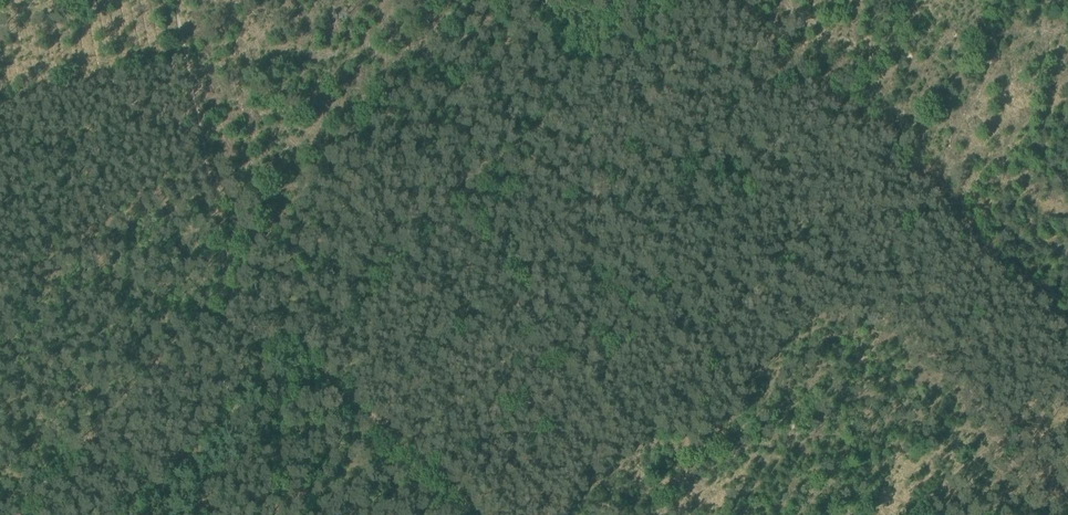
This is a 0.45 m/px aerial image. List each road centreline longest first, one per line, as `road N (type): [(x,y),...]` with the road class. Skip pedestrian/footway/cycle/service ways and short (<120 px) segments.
road 1 (track): [(1067,76),(950,199),(961,225),(1067,337)]
road 2 (track): [(469,514),(234,292)]
road 3 (track): [(26,514),(234,292)]
road 4 (track): [(234,292),(171,0)]
road 5 (track): [(1067,363),(923,514)]

